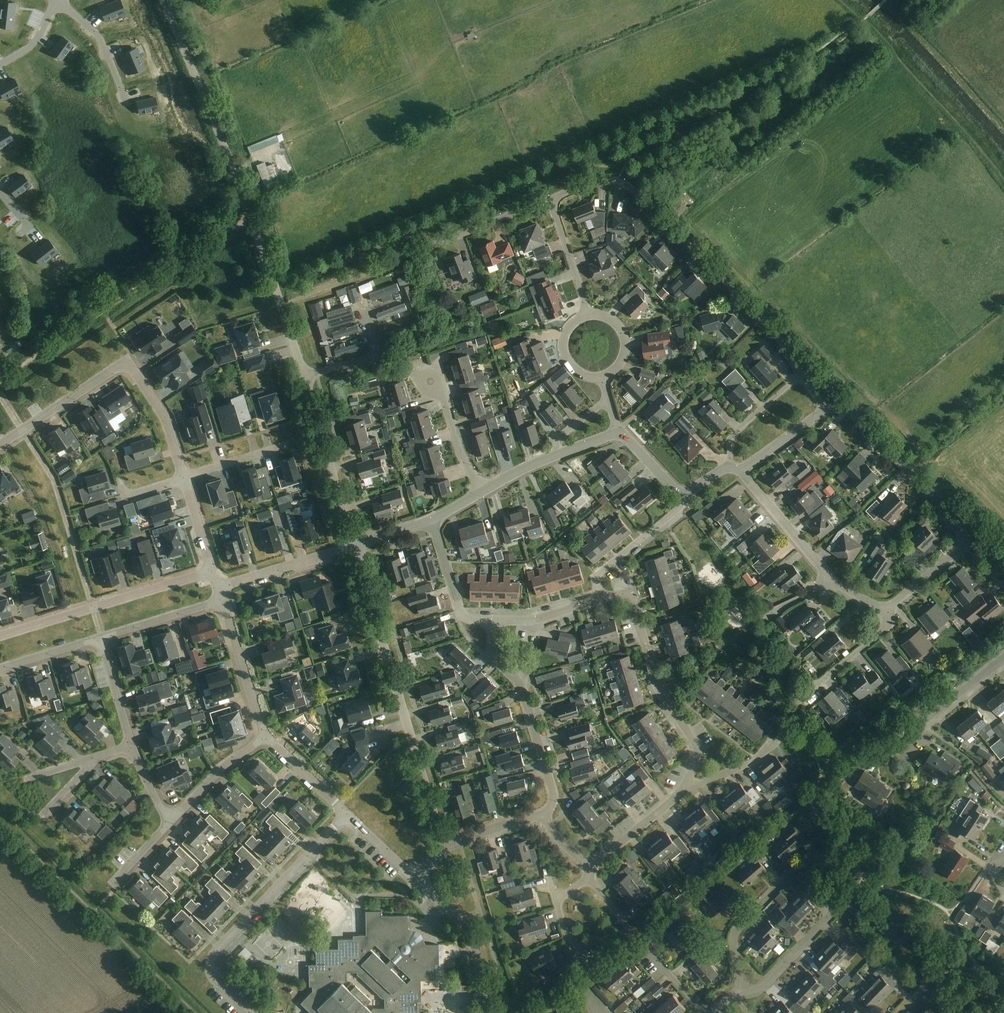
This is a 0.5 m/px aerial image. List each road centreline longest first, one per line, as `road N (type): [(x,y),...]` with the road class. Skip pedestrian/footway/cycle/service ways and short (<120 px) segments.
road 1 (unclassified): [(304,376),(163,0)]
road 2 (residential): [(591,868),(686,791),(699,753),(659,693),(634,602),(626,595),(600,602)]
road 3 (residential): [(800,376),(770,326),(625,184),(599,182),(551,201)]
road 4 (unclassified): [(447,842),(355,545)]
road 5 (track): [(250,218),(0,383)]
road 6 (residential): [(184,477),(164,417),(130,367),(0,446)]
road 7 (track): [(0,819),(195,1012)]
road 8 (residential): [(248,1012),(217,982),(213,955),(347,815)]
road 9 (residential): [(0,637),(210,572)]
road 10 (residential): [(544,816),(552,788),(524,690),(491,653),(493,622)]
road 11 (residential): [(971,541),(855,413),(825,409)]
road 12 (unclassified): [(355,545),(304,376)]
road 13 (residential): [(767,661),(805,695),(882,633),(889,610)]
road 14 (residential): [(738,991),(737,927),(817,854)]
road 15 (unclassified): [(493,1012),(469,931),(416,879)]
road 16 (residential): [(600,602),(597,576),(681,509),(689,493)]
road 17 (residential): [(738,991),(759,990),(847,900)]
road 18 (residential): [(217,587),(355,545)]
road 19 (residential): [(833,582),(744,471)]
road 20 (residential): [(484,491),(433,373),(420,372)]
road 21 (residential): [(266,733),(221,599)]
road 22 (residential): [(551,201),(428,248)]
road 23 (residential): [(493,622),(463,617),(435,521)]
road 24 (residential): [(266,733),(170,821)]
road 25 (residential): [(102,638),(221,599)]
road 26 (residential): [(910,737),(1003,656)]
road 27 (residential): [(304,376),(372,353),(365,302)]
road 28 (residential): [(731,466),(730,440),(800,376)]

